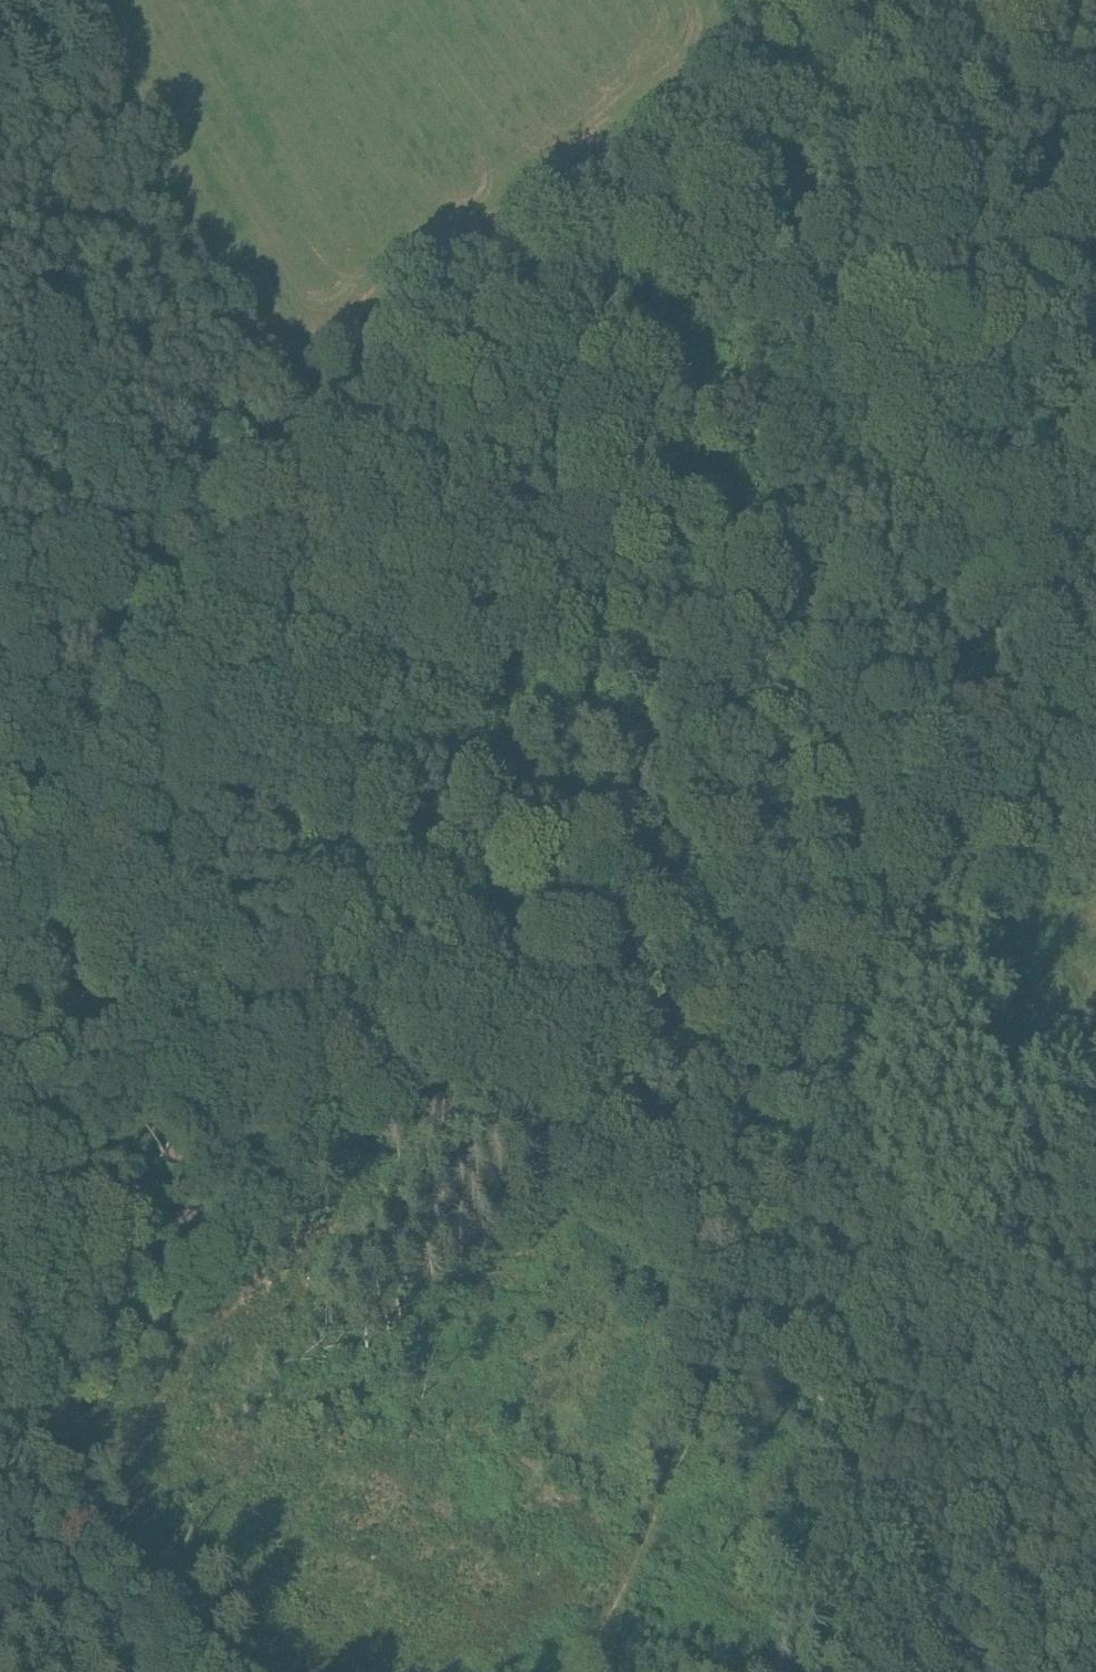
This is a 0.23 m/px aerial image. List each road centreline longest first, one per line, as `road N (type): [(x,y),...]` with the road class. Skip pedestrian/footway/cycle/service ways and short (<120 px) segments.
road 1 (track): [(898,0),(891,177),(875,222),(808,280),(614,404),(547,458),(400,536)]
road 2 (track): [(400,536),(323,499),(290,434),(181,302),(103,184),(83,77),(41,0)]
road 3 (track): [(400,536),(279,622),(47,950),(0,1005)]
road 4 (track): [(746,1296),(711,1398),(596,1641),(589,1671)]
road 5 (track): [(988,923),(839,1114)]
road 6 (track): [(839,1114),(746,1296)]

